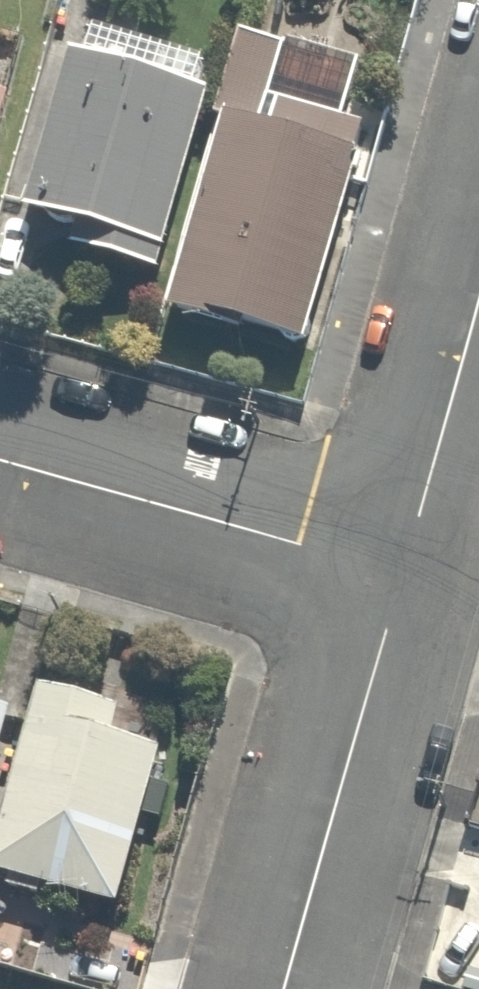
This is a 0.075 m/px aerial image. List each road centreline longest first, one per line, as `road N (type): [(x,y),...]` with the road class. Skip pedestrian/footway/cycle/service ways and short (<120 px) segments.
road 1 (residential): [(400,572),(282,988)]
road 2 (residential): [(400,572),(0,459)]
road 3 (residential): [(478,265),(400,572)]

